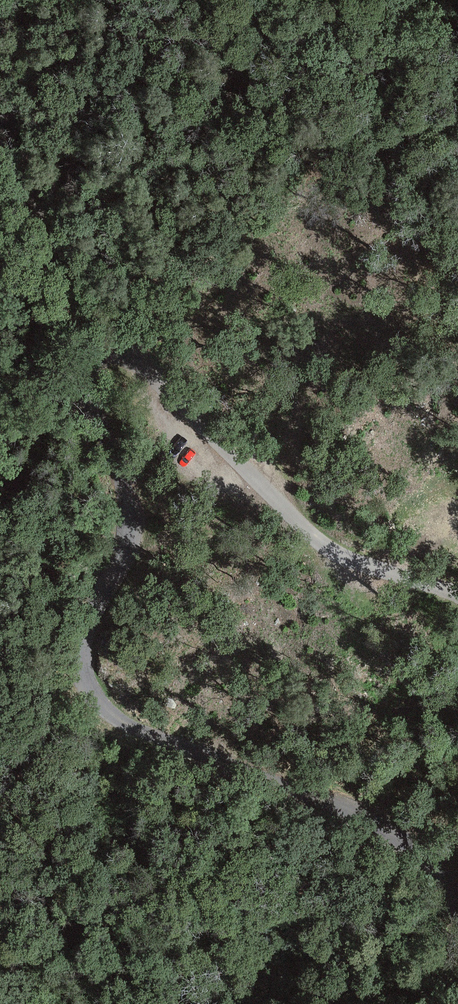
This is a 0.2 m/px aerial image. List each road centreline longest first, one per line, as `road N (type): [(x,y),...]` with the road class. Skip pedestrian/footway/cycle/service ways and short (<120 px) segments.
road 1 (tertiary): [(457,905),(434,866),(393,831),(137,729),(88,689),(85,633),(121,562),(130,522),(80,357)]
road 2 (unclassified): [(457,596),(338,554),(132,357),(111,350),(80,357)]
road 3 (tertiary): [(80,357),(43,228),(0,116)]

